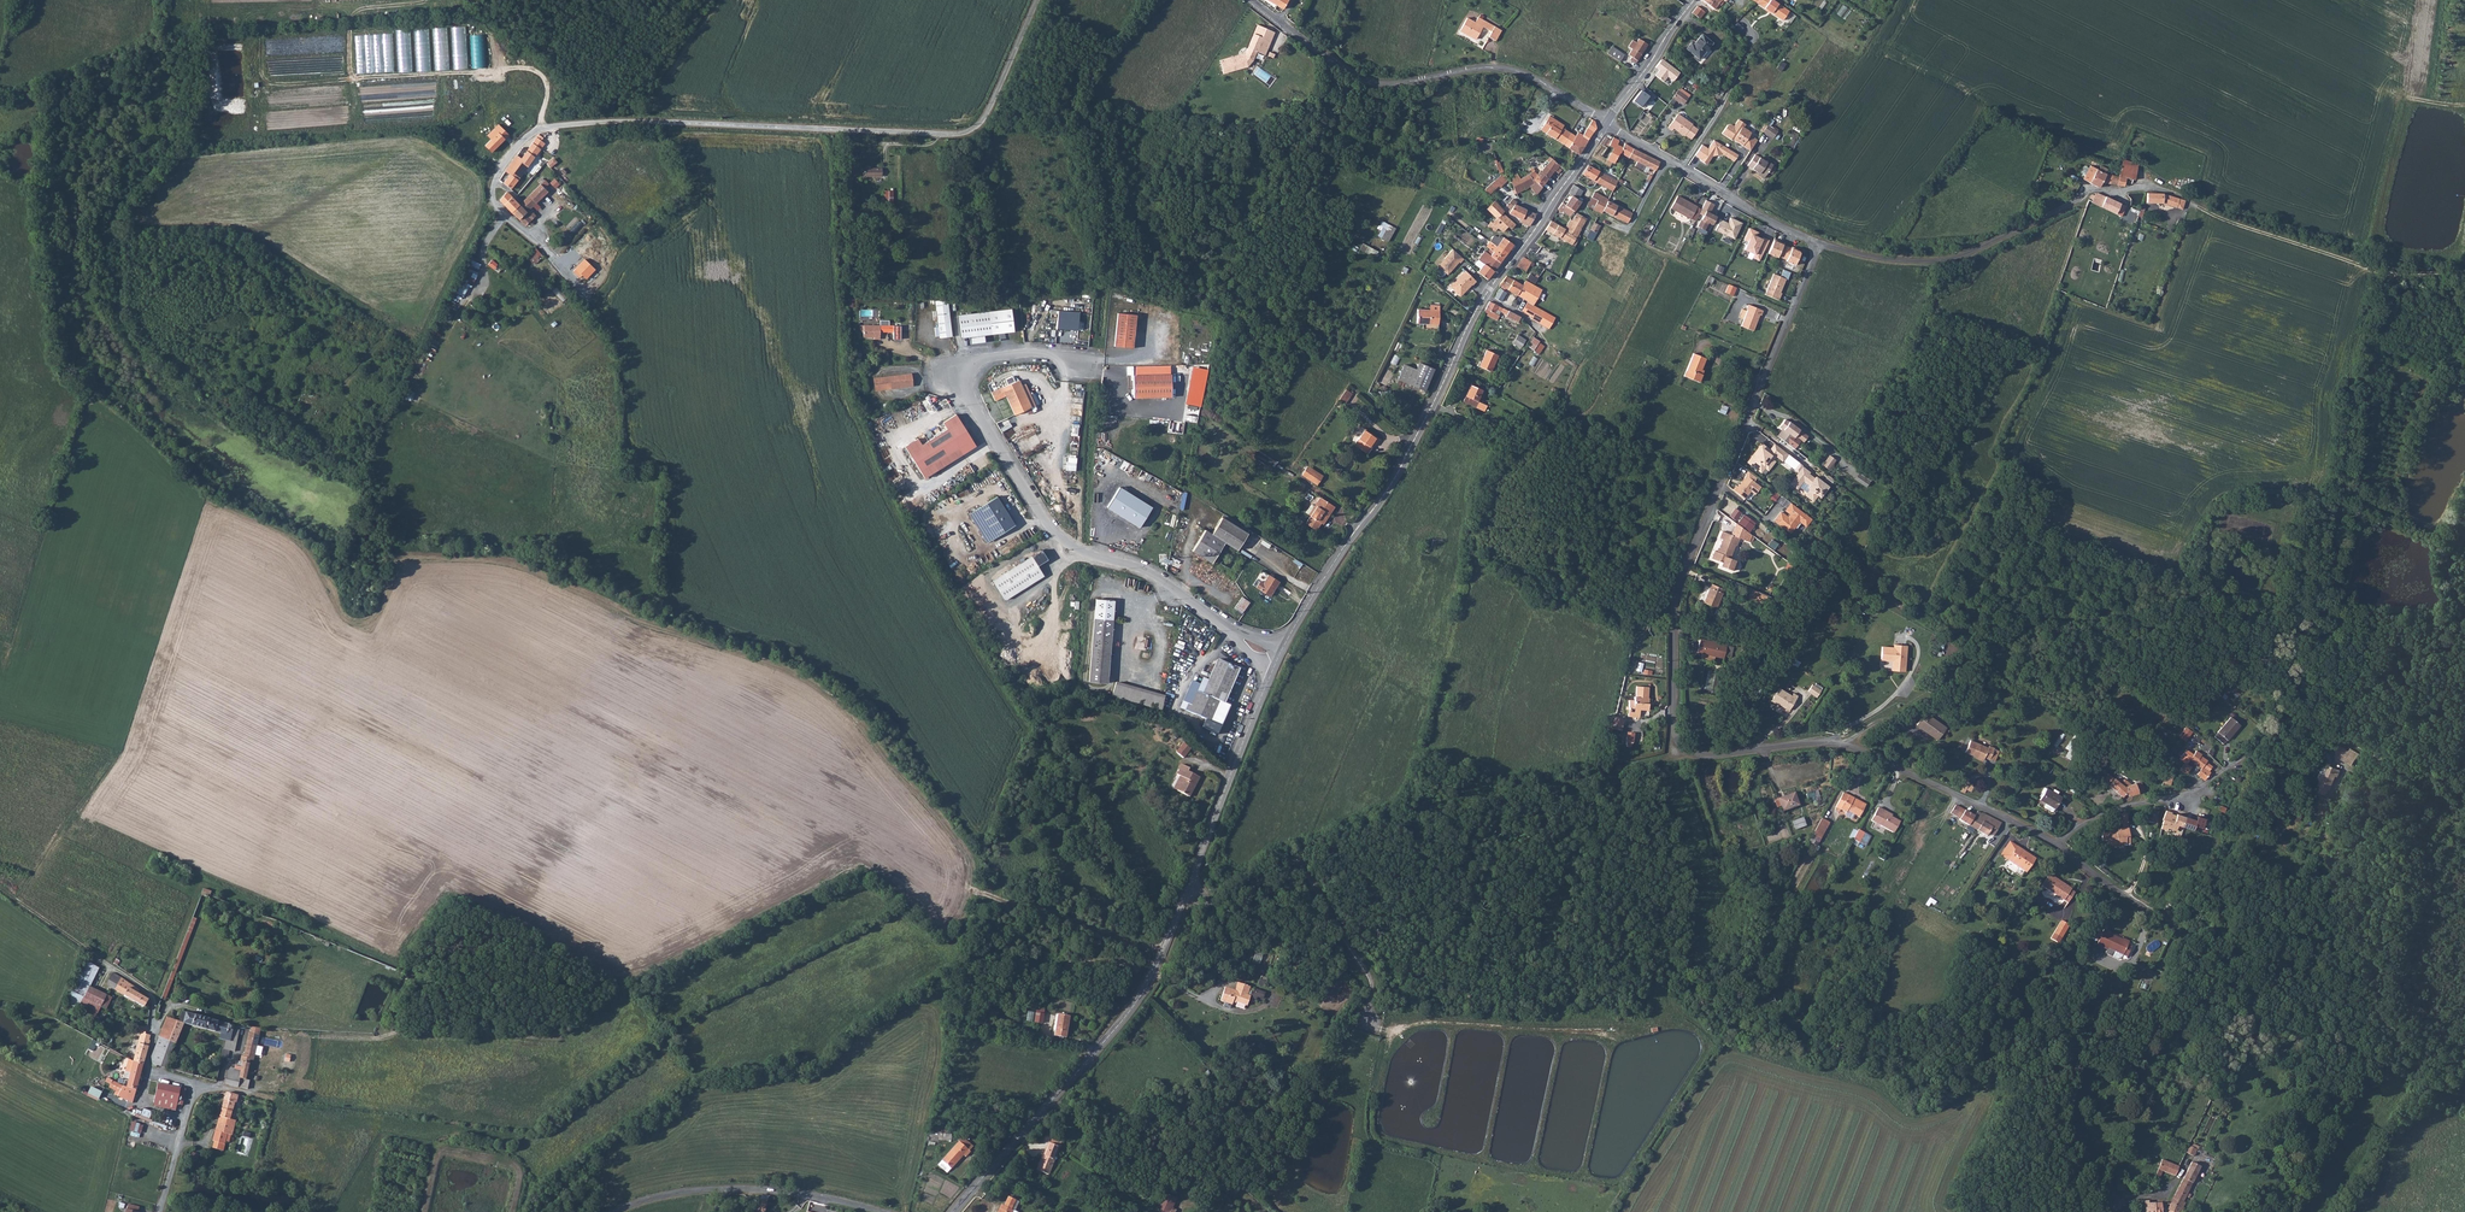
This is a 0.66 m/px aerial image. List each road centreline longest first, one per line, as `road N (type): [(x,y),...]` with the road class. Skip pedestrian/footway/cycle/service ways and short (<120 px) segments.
road 1 (unclassified): [(1820,243),(1680,581),(1676,736),(1706,755),(1823,742),(1868,753),(2058,844),(2127,897),(2178,920)]
road 2 (unclassified): [(580,288),(491,199),(501,163),(536,129),(608,120),(969,133),(982,123),(1036,0)]
road 3 (tertiary): [(953,1211),(1155,973),(1270,677)]
road 4 (tertiary): [(1284,646),(1403,464),(1484,297),(1606,123)]
road 5 (unclassified): [(1229,627),(1139,567),(1072,544),(952,373),(1036,352),(1081,365)]
road 6 (track): [(1293,860),(1477,796),(1593,776),(1669,758),(1682,746)]
road 7 (unclassified): [(1253,0),(1361,79),(1400,85),(1513,70),(1606,123)]
road 8 (unclassified): [(1820,243),(1940,261),(2091,190),(2168,192)]
road 9 (unclassified): [(881,1211),(726,1188),(663,1195),(616,1211)]
road 10 (track): [(2168,192),(2239,226),(2380,272),(2406,272)]
road 11 (unclassified): [(1681,168),(1820,243)]
road 12 (tertiary): [(1606,123),(1693,0)]
road 13 (residential): [(1681,168),(1752,40)]
road 14 (track): [(536,129),(551,84),(536,0)]
road 15 (unclassified): [(159,1211),(195,1084)]

